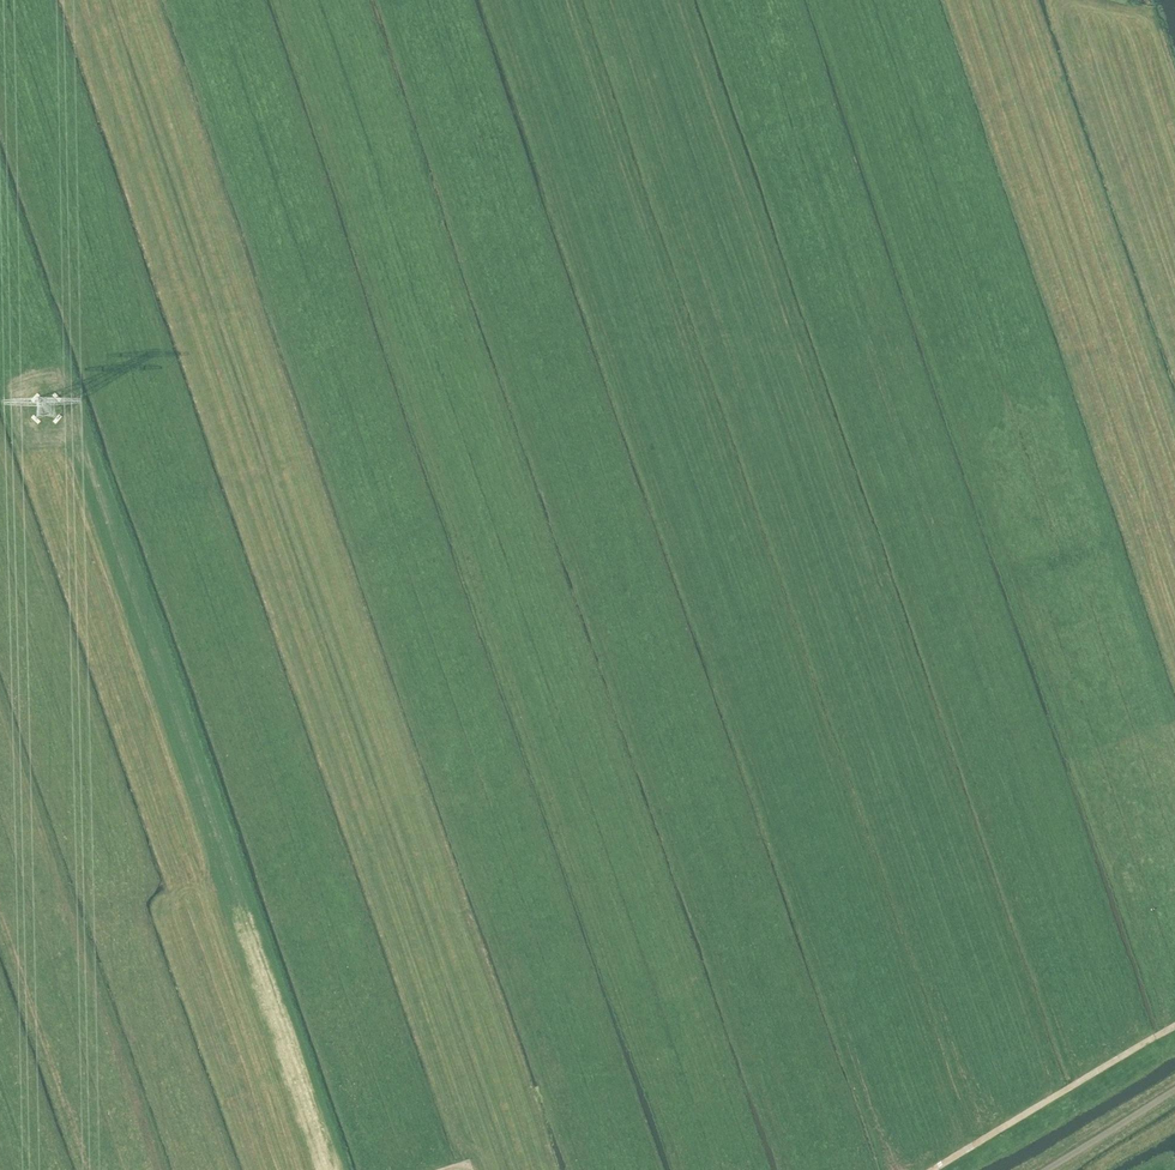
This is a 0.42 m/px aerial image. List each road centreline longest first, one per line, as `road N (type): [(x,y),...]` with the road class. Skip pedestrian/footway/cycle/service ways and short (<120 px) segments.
road 1 (unclassified): [(1044,1169),(1174,1091)]

